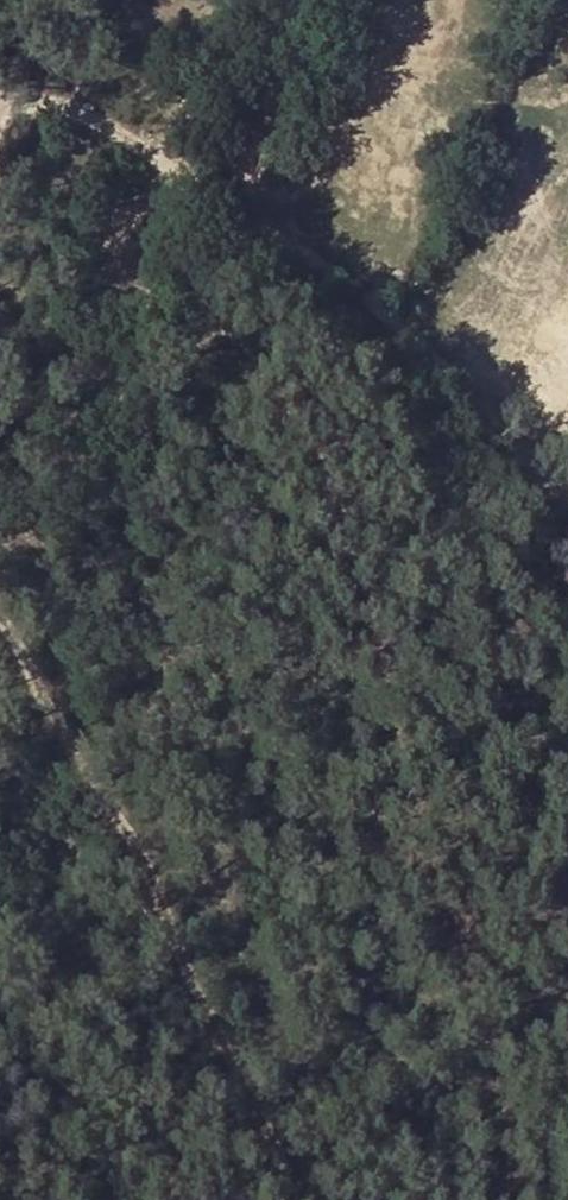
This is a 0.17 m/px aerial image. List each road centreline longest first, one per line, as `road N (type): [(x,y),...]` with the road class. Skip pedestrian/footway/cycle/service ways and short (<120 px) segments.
road 1 (track): [(0,132),(7,115),(32,102),(67,106),(102,125),(319,265),(567,494)]
road 2 (track): [(0,602),(122,809),(291,1199)]

